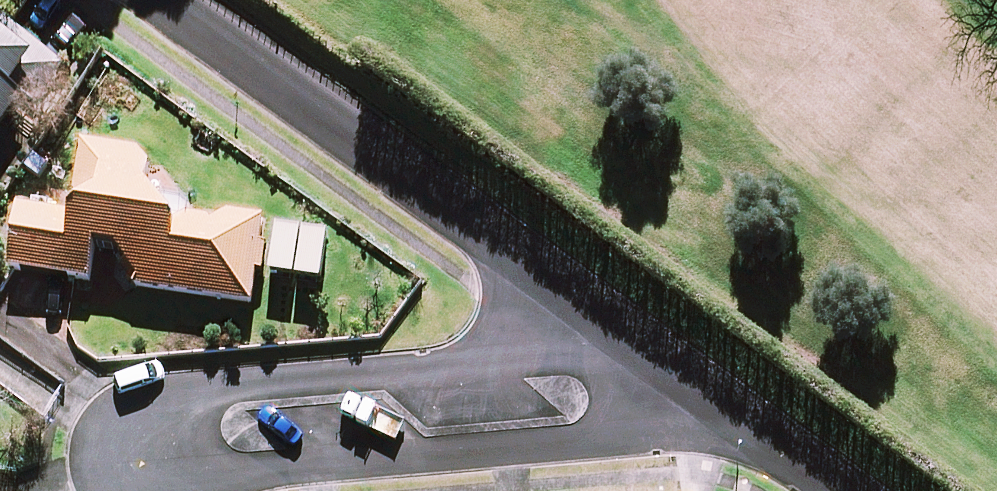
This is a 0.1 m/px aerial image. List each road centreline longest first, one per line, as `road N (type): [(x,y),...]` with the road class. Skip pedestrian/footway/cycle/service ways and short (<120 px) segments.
road 1 (residential): [(168,0),(674,378)]
road 2 (residential): [(89,490),(120,451),(674,378)]
road 3 (residential): [(674,378),(832,490)]

